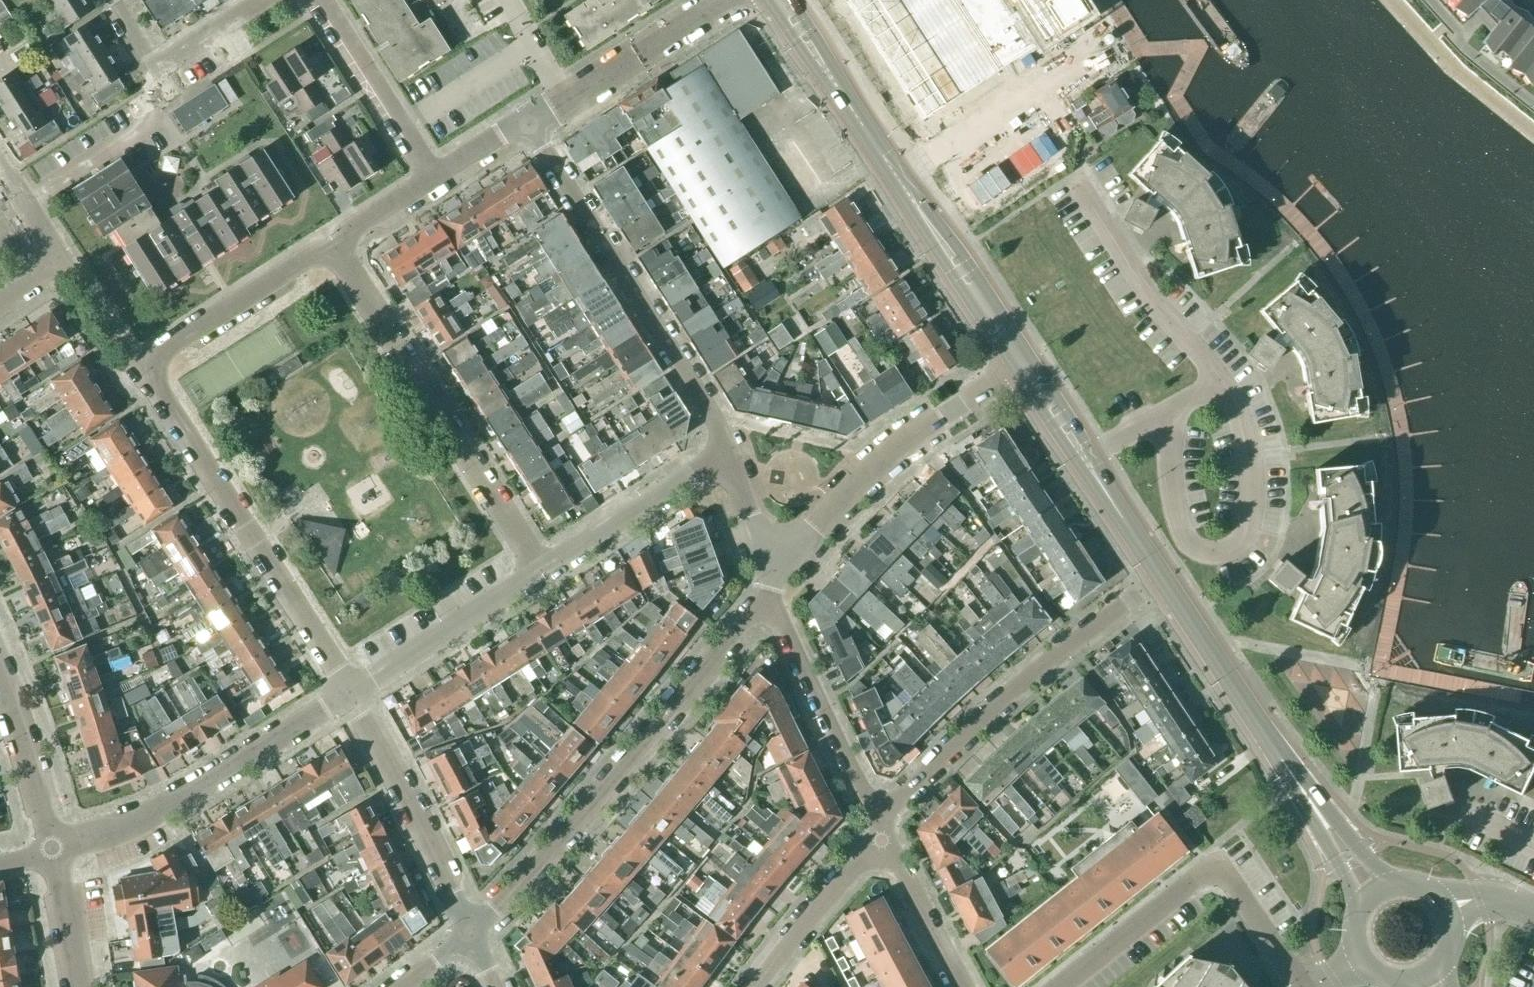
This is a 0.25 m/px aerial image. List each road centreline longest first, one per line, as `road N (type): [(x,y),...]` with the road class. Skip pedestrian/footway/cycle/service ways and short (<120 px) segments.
road 1 (residential): [(356,694),(141,369),(336,254)]
road 2 (residential): [(468,946),(743,628),(769,614)]
road 3 (secondary): [(1015,356),(778,0)]
road 4 (residential): [(722,458),(712,414),(531,128)]
road 5 (residential): [(875,820),(1158,570)]
road 6 (residential): [(541,570),(336,254)]
road 7 (residential): [(1223,375),(1249,453),(1240,533),(1227,555),(1195,546),(1175,502),(1167,413)]
road 8 (residential): [(55,855),(171,812),(356,694)]
road 9 (residential): [(776,563),(813,517),(1015,356)]
road 10 (residential): [(468,946),(356,694)]
road 11 (residential): [(1223,375),(1138,284),(1070,177)]
road 12 (residential): [(531,128),(726,0)]
road 13 (residential): [(875,820),(769,614)]
road 14 (secondary): [(1280,760),(1158,570)]
road 15 (residential): [(356,694),(541,570)]
road 16 (residential): [(437,186),(315,0)]
road 17 (residential): [(541,570),(722,458)]
road 18 (unclassified): [(1060,986),(1223,863)]
road 19 (residential): [(756,986),(880,835)]
road 20 (unclassified): [(55,855),(36,773),(0,675)]
road 21 (residential): [(0,307),(61,269),(0,175)]
road 22 (residential): [(963,986),(880,835)]
road 23 (secondary): [(1280,760),(1358,913)]
road 24 (secondary): [(1396,884),(1280,760)]
road 25 (unclassified): [(1302,986),(1223,863)]
road 26 (residential): [(149,68),(268,0)]
road 27 (secondary): [(1091,467),(1015,356)]
road 28 (unclassified): [(78,986),(55,855)]
road 29 (secondary): [(1158,570),(1091,467)]
road 30 (residential): [(336,254),(437,186)]

